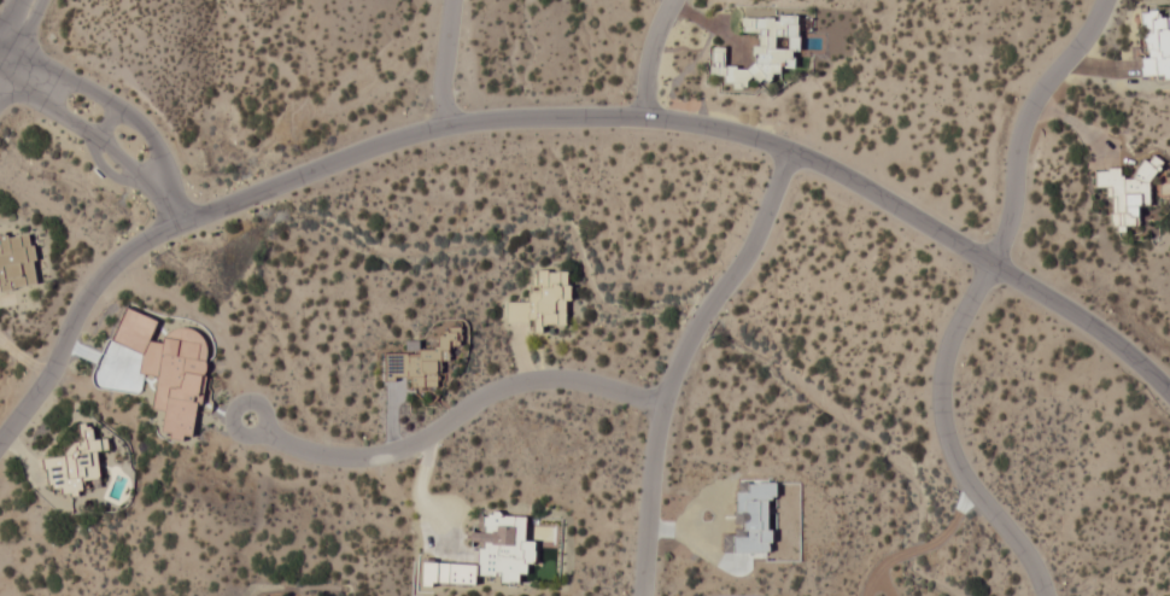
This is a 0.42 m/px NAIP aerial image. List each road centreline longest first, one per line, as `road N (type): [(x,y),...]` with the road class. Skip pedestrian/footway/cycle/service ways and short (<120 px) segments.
road 1 (residential): [(0,451),(124,256),(187,220),(388,142),(447,124),(544,119),(645,118),(725,129),(789,152),(990,265),(1133,358),(1169,397)]
road 2 (residential): [(1045,595),(1037,571),(959,477),(944,417),(948,357),(1013,223),(1030,115),(1093,39),(1110,0)]
road 3 (residential): [(789,152),(751,252),(678,361),(657,436),(644,595)]
road 4 (residential): [(665,402),(593,382),(521,381),(489,392),(434,436),(379,457),(316,456),(252,422)]
road 5 (residential): [(187,220),(158,140),(135,117),(75,82),(41,84)]
road 6 (residential): [(41,84),(60,116),(104,141),(187,220)]
road 7 (residential): [(680,0),(656,42),(645,118)]
road 8 (residential): [(447,124),(457,0)]

